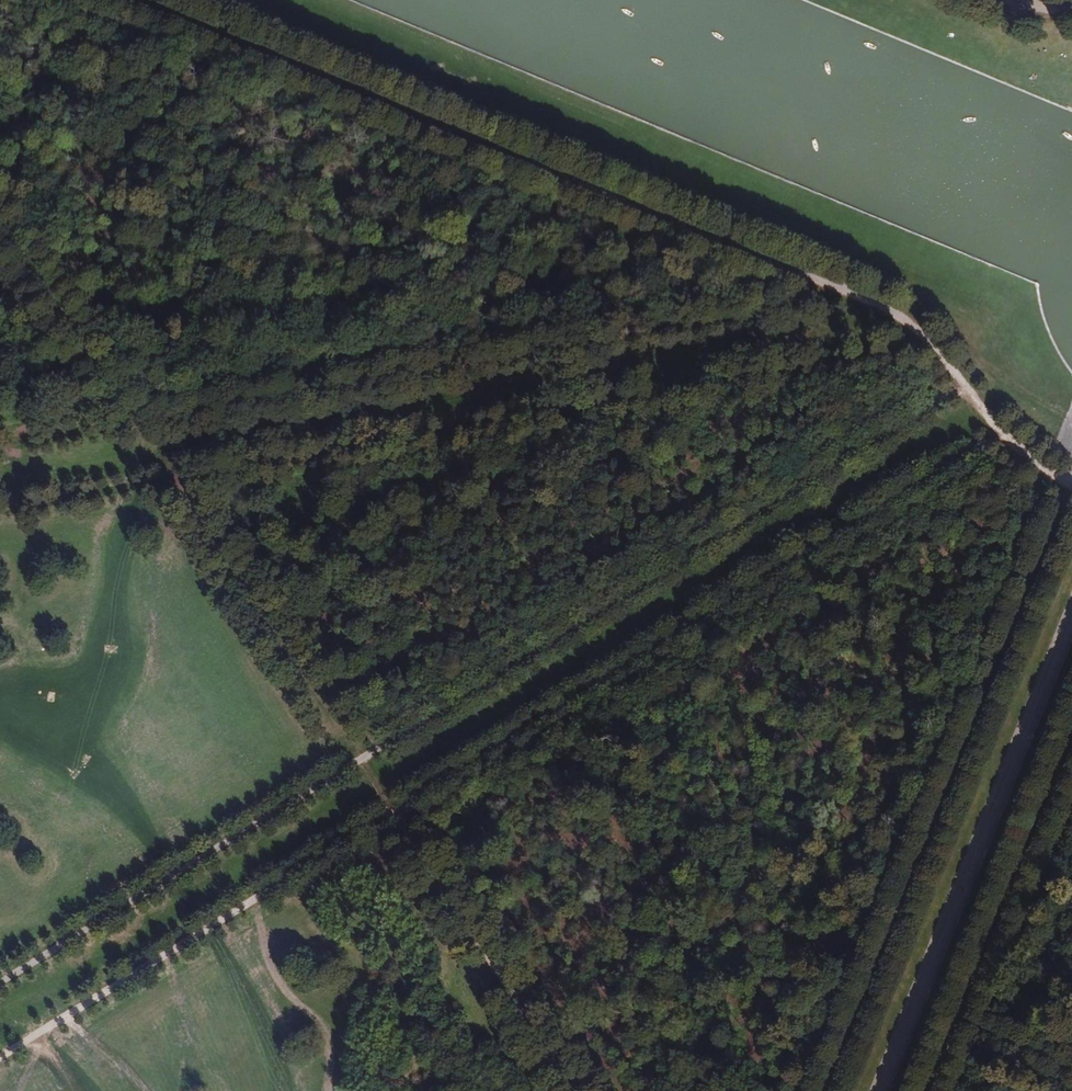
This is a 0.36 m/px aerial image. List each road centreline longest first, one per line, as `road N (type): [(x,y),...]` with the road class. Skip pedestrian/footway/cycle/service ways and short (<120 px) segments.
road 1 (track): [(0,1055),(1002,431)]
road 2 (track): [(959,384),(0,980)]
road 3 (track): [(571,1090),(0,221)]
road 4 (track): [(0,475),(921,334)]
road 5 (track): [(137,0),(892,313),(921,334)]
road 6 (track): [(828,1090),(1071,493)]
road 7 (track): [(1071,620),(882,1090)]
road 8 (track): [(1071,726),(924,1090)]
road 9 (track): [(1071,486),(1002,431),(921,334)]

